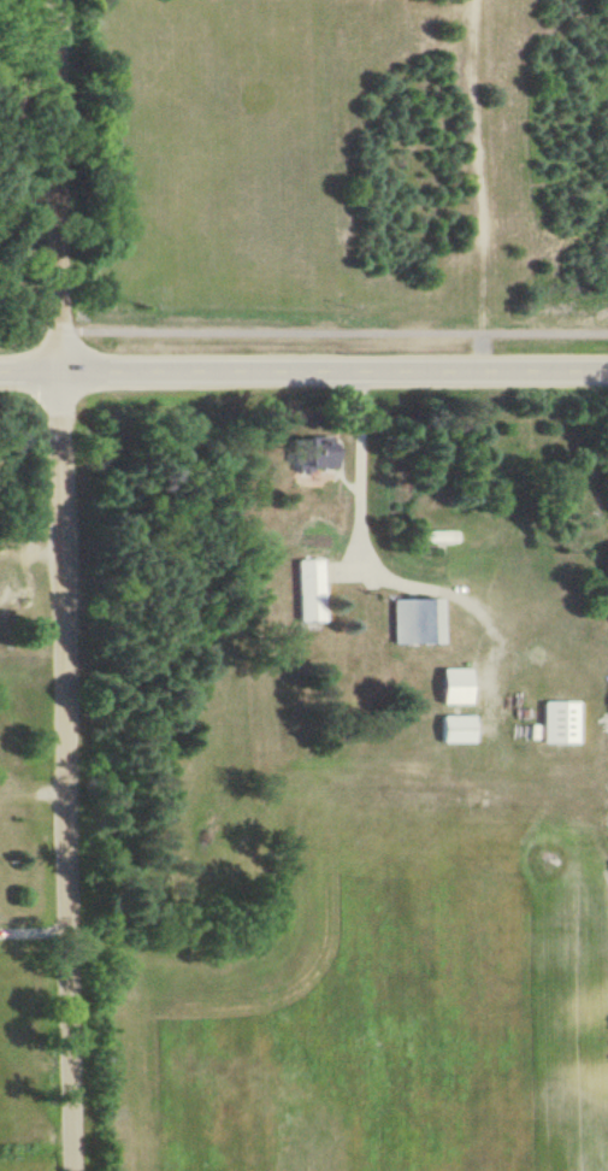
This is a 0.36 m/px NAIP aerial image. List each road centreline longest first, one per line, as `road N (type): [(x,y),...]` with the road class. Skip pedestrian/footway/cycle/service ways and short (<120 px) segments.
road 1 (residential): [(72,1170),(71,370),(62,0)]
road 2 (tertiary): [(607,370),(0,371)]

